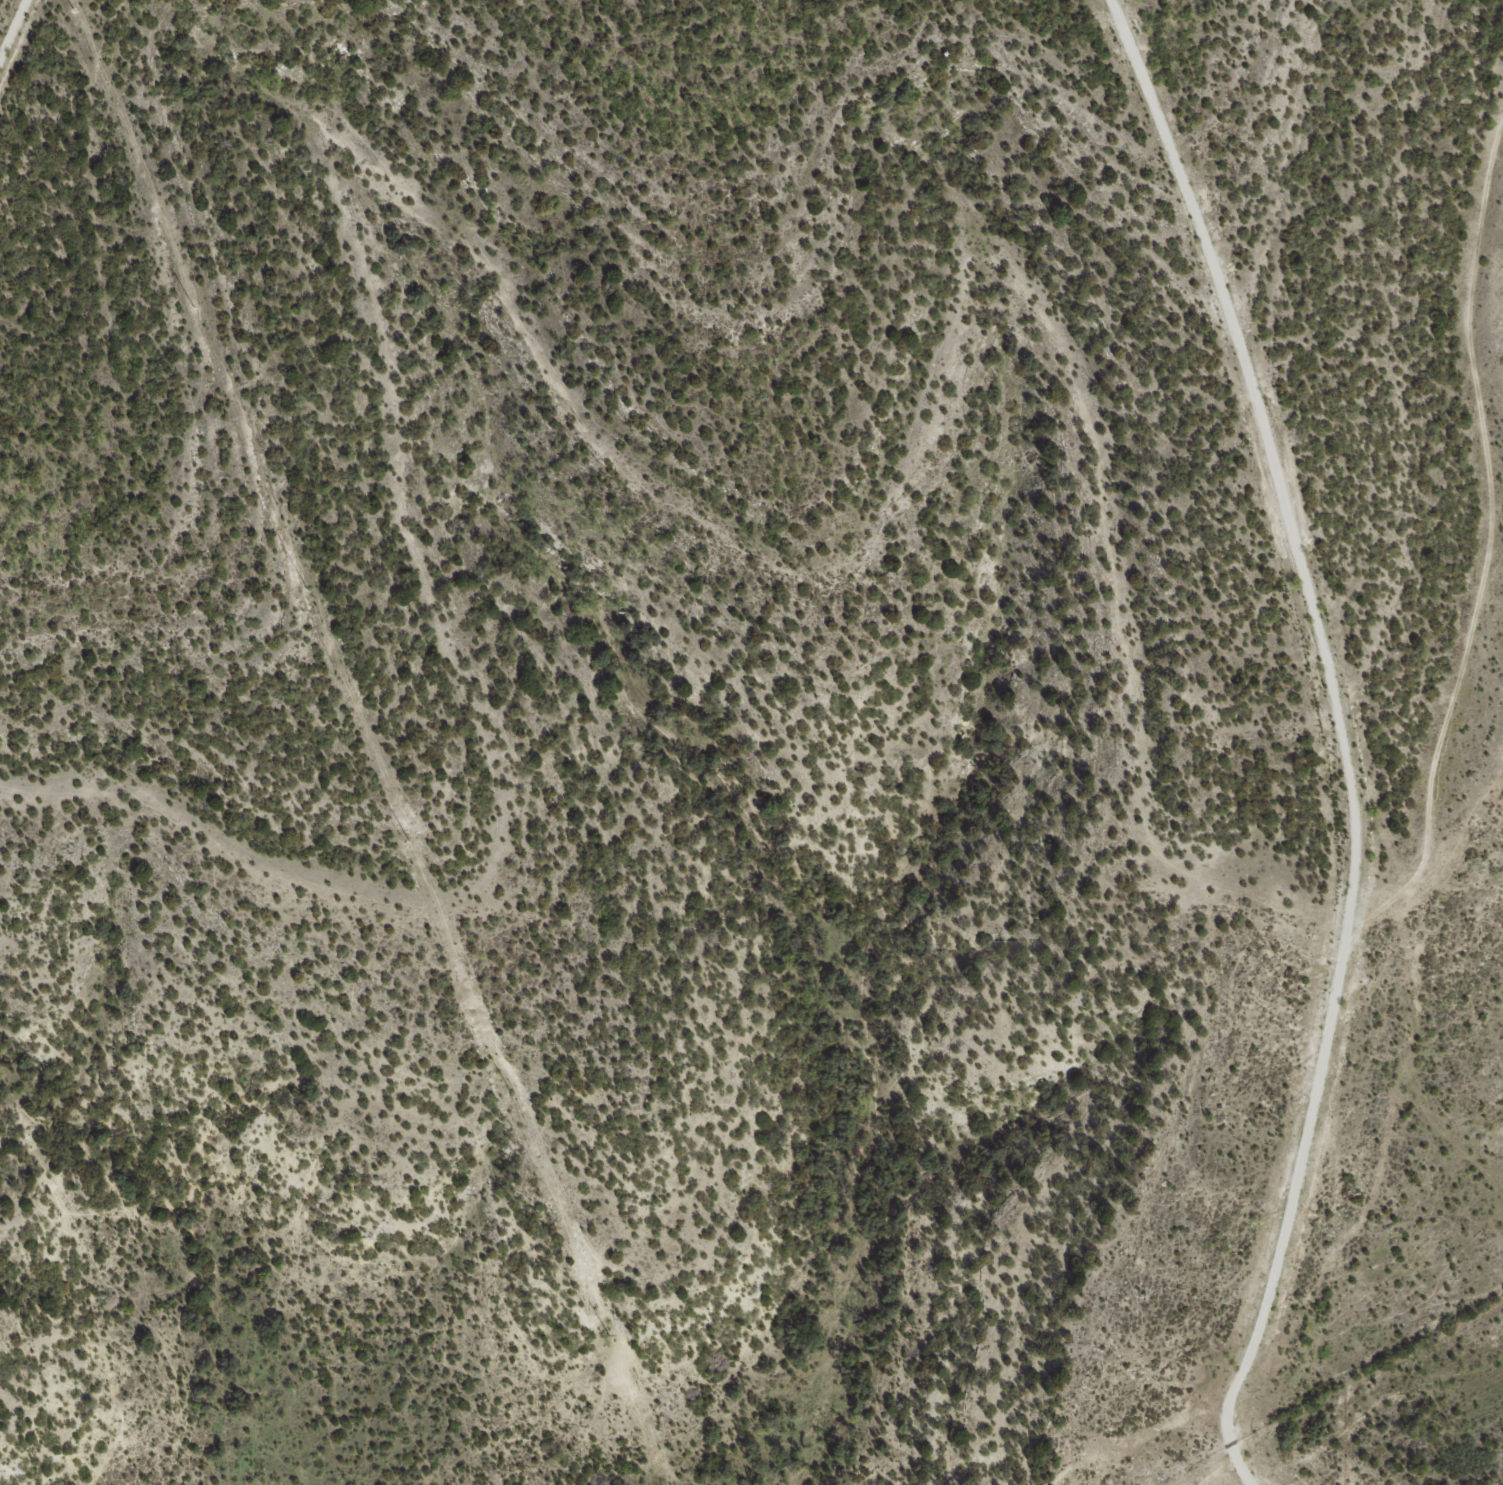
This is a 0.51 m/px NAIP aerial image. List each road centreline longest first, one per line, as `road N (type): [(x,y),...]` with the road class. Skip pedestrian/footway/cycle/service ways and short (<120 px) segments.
road 1 (residential): [(1502,899),(1419,961),(1409,1072),(1480,1153),(1502,1164)]
road 2 (residential): [(1502,1360),(1480,1375),(1290,1425),(1221,1484)]

